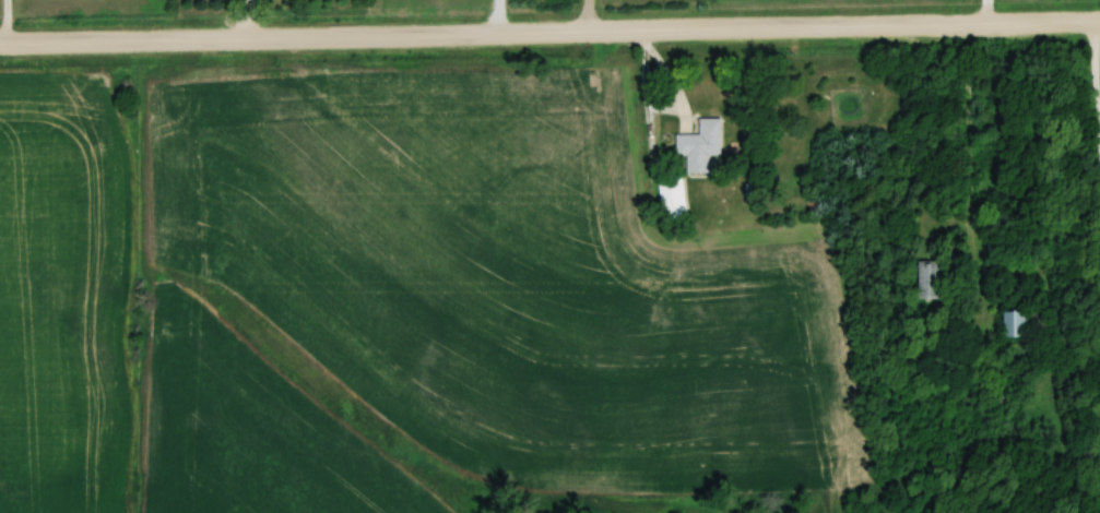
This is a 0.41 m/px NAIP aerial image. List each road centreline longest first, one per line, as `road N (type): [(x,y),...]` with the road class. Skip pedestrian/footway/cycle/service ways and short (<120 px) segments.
road 1 (residential): [(1099,22),(706,32)]
road 2 (residential): [(370,38),(0,45)]
road 3 (residential): [(706,32),(370,38)]

